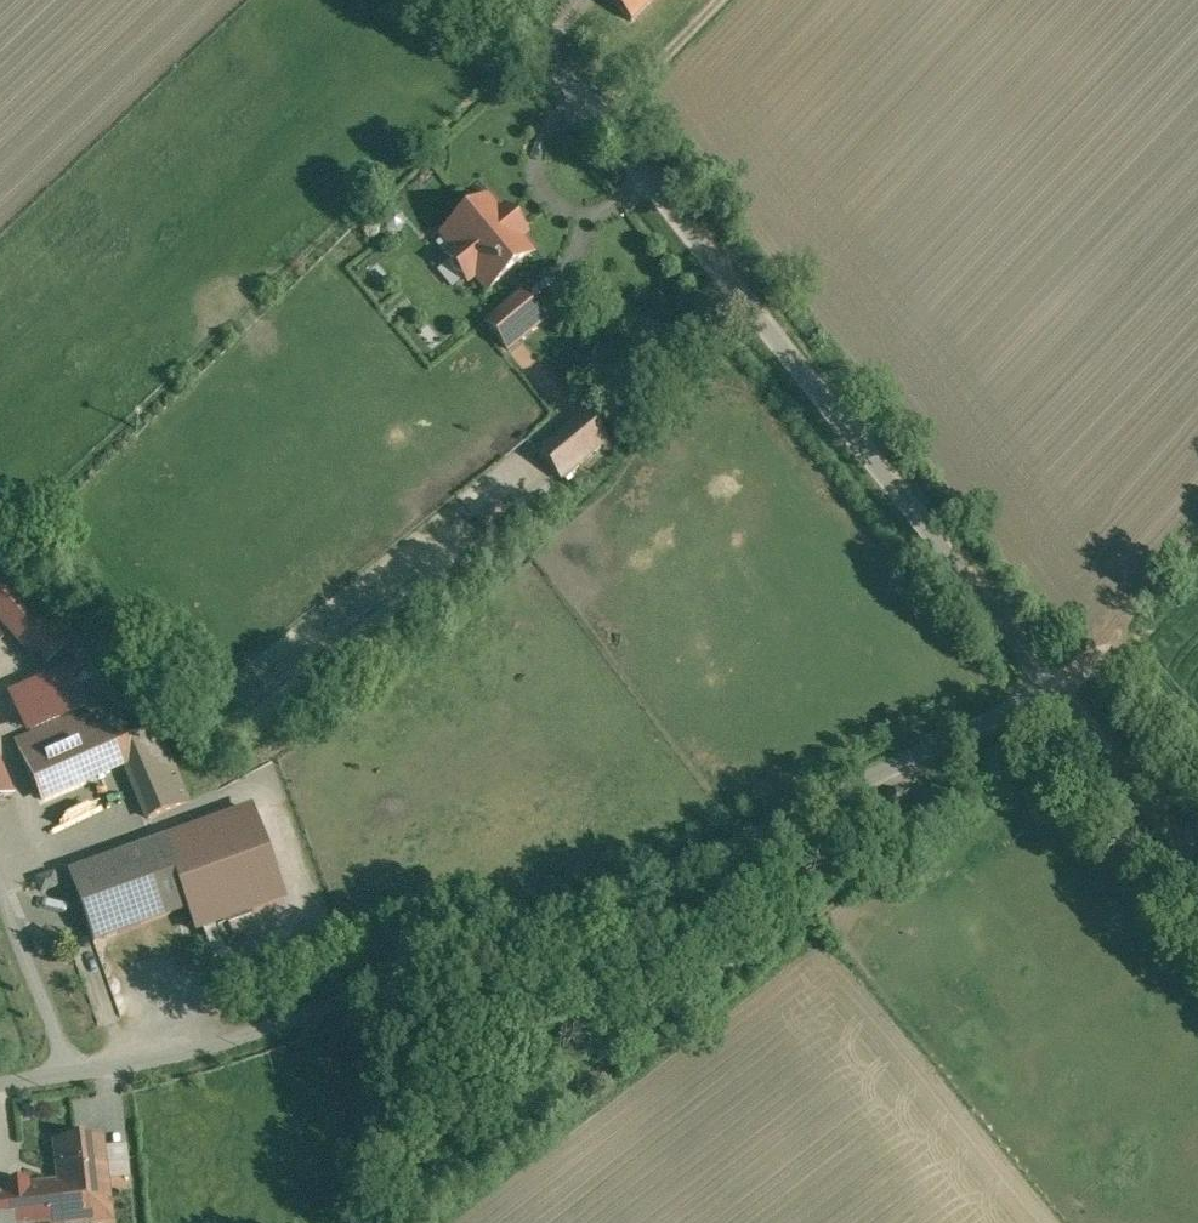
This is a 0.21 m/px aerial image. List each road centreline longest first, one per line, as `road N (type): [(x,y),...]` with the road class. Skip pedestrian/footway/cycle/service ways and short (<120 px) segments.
road 1 (unclassified): [(1052,694),(606,912),(134,1054),(0,1078)]
road 2 (unclassified): [(504,0),(1052,694)]
road 3 (unclassified): [(1052,694),(1197,871)]
road 4 (track): [(1197,532),(1052,694)]

